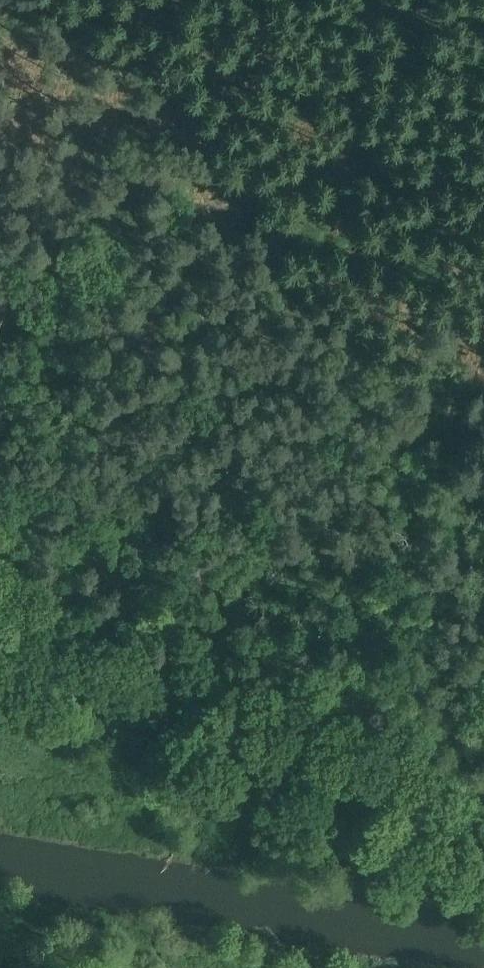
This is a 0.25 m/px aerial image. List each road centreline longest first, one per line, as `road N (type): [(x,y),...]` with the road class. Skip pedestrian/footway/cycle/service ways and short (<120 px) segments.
road 1 (track): [(0,635),(165,723),(483,827)]

